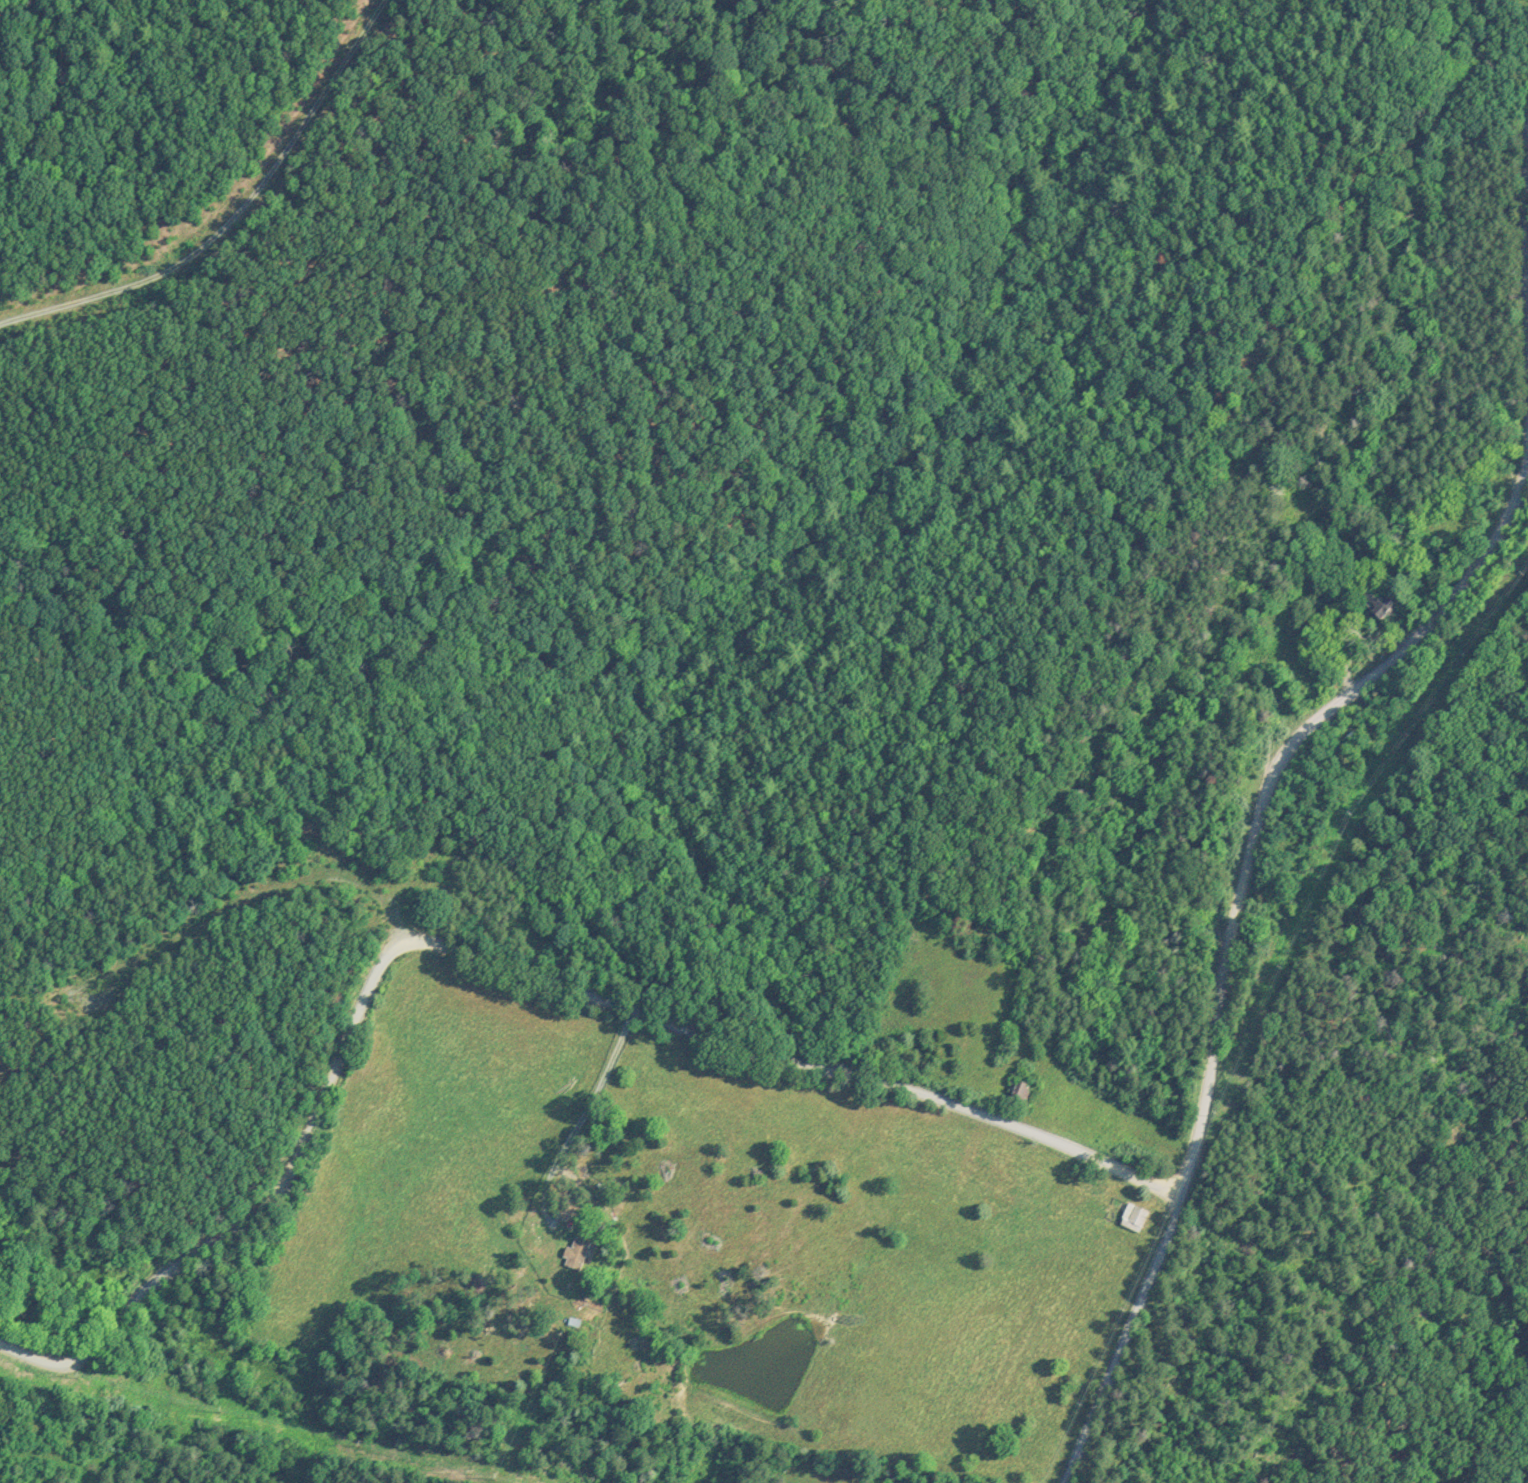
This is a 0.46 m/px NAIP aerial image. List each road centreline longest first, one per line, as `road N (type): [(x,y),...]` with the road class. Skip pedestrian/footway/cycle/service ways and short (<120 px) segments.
road 1 (residential): [(1181,1193),(953,1103),(810,1067),(456,939),(402,944),(370,973),(293,1152),(250,1204),(55,1357),(0,1338)]
road 2 (residential): [(1181,1193),(1245,884),(1355,708),(1470,570),(1525,471),(1527,403)]
road 3 (track): [(0,321),(193,256),(228,221),(386,0)]
road 4 (residential): [(1067,1482),(1181,1193)]

